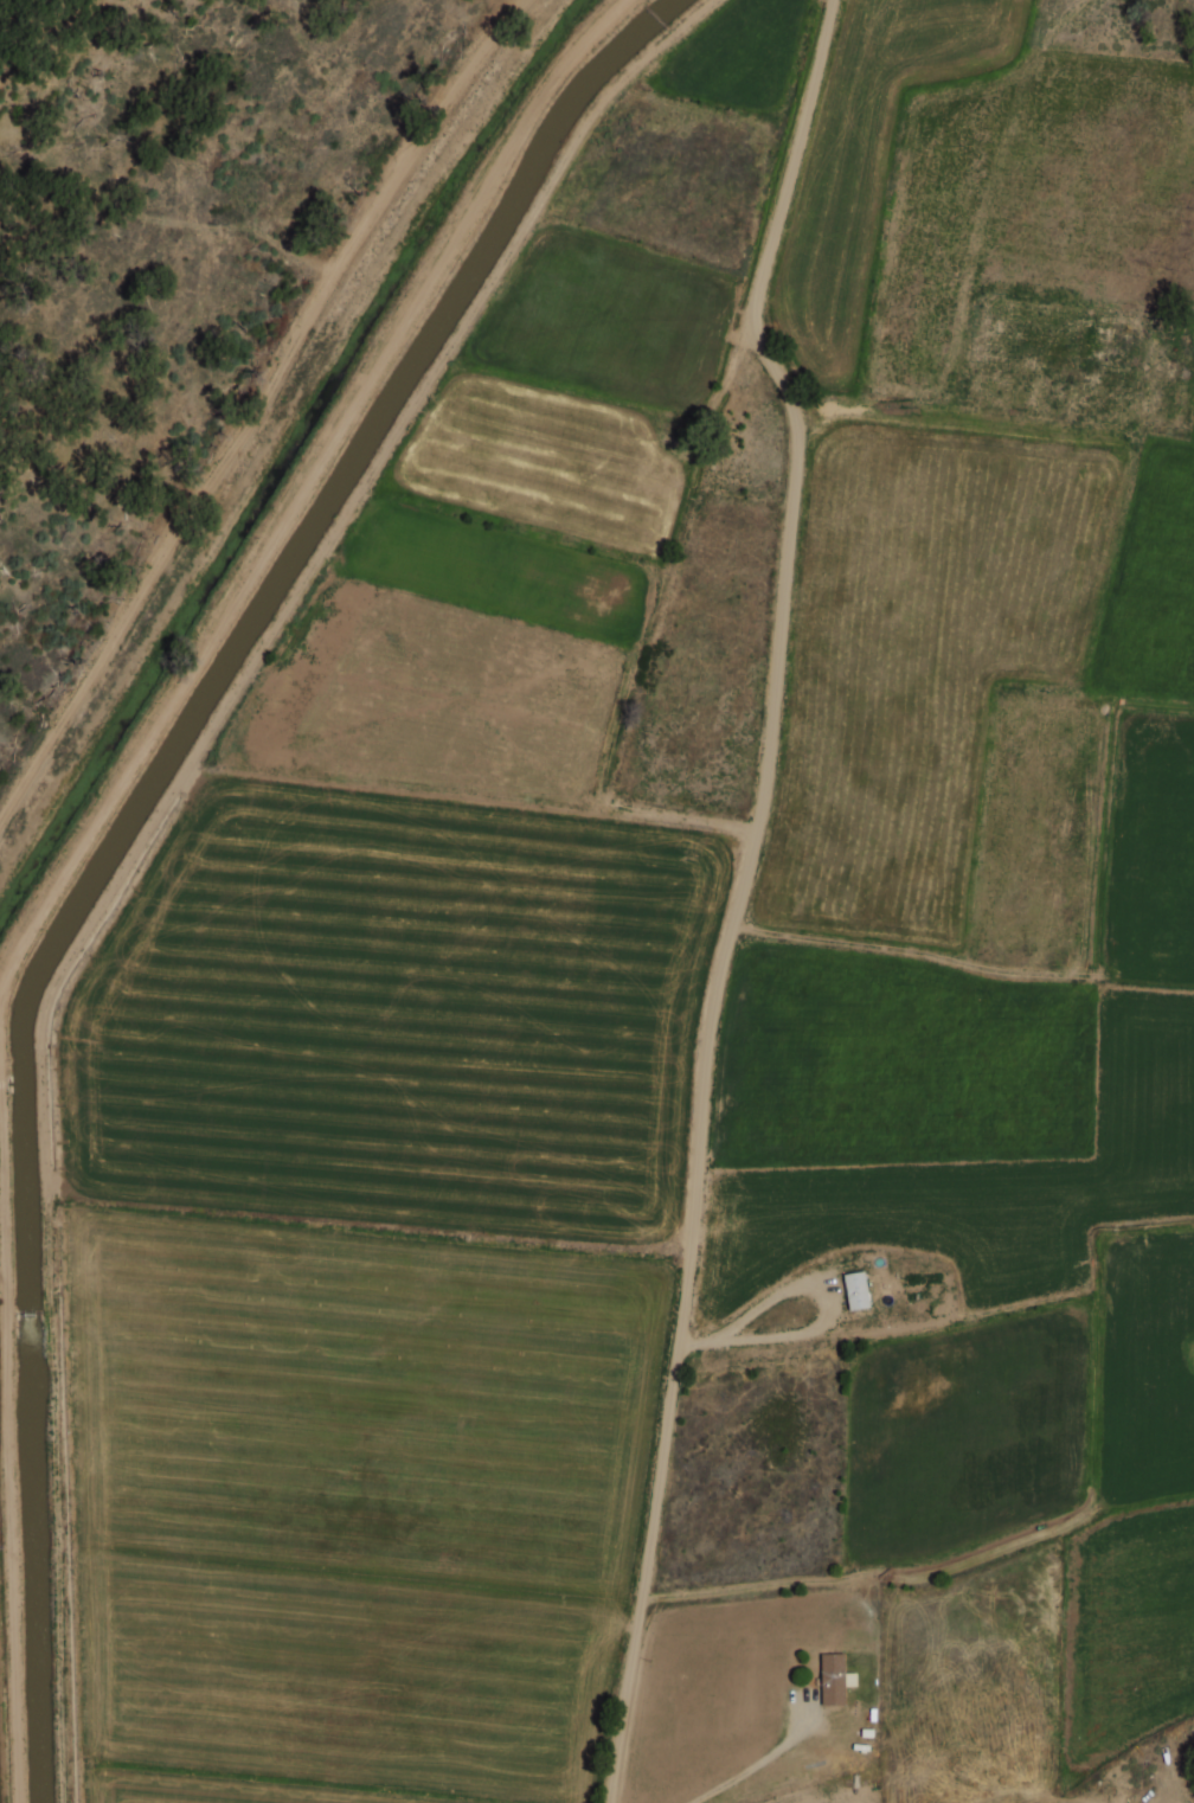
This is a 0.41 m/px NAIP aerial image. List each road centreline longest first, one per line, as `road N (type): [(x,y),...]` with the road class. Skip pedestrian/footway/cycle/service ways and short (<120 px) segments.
road 1 (residential): [(835,0),(756,307),(798,424),(771,752),(708,1065),(695,1251),(610,1802)]

